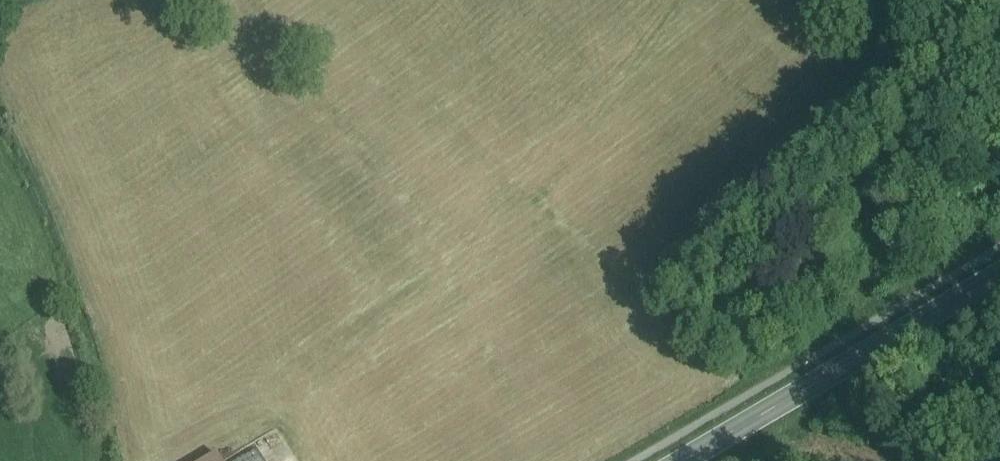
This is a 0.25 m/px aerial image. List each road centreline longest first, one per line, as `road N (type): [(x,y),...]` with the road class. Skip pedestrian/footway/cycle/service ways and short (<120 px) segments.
road 1 (secondary): [(705,460),(999,287)]

